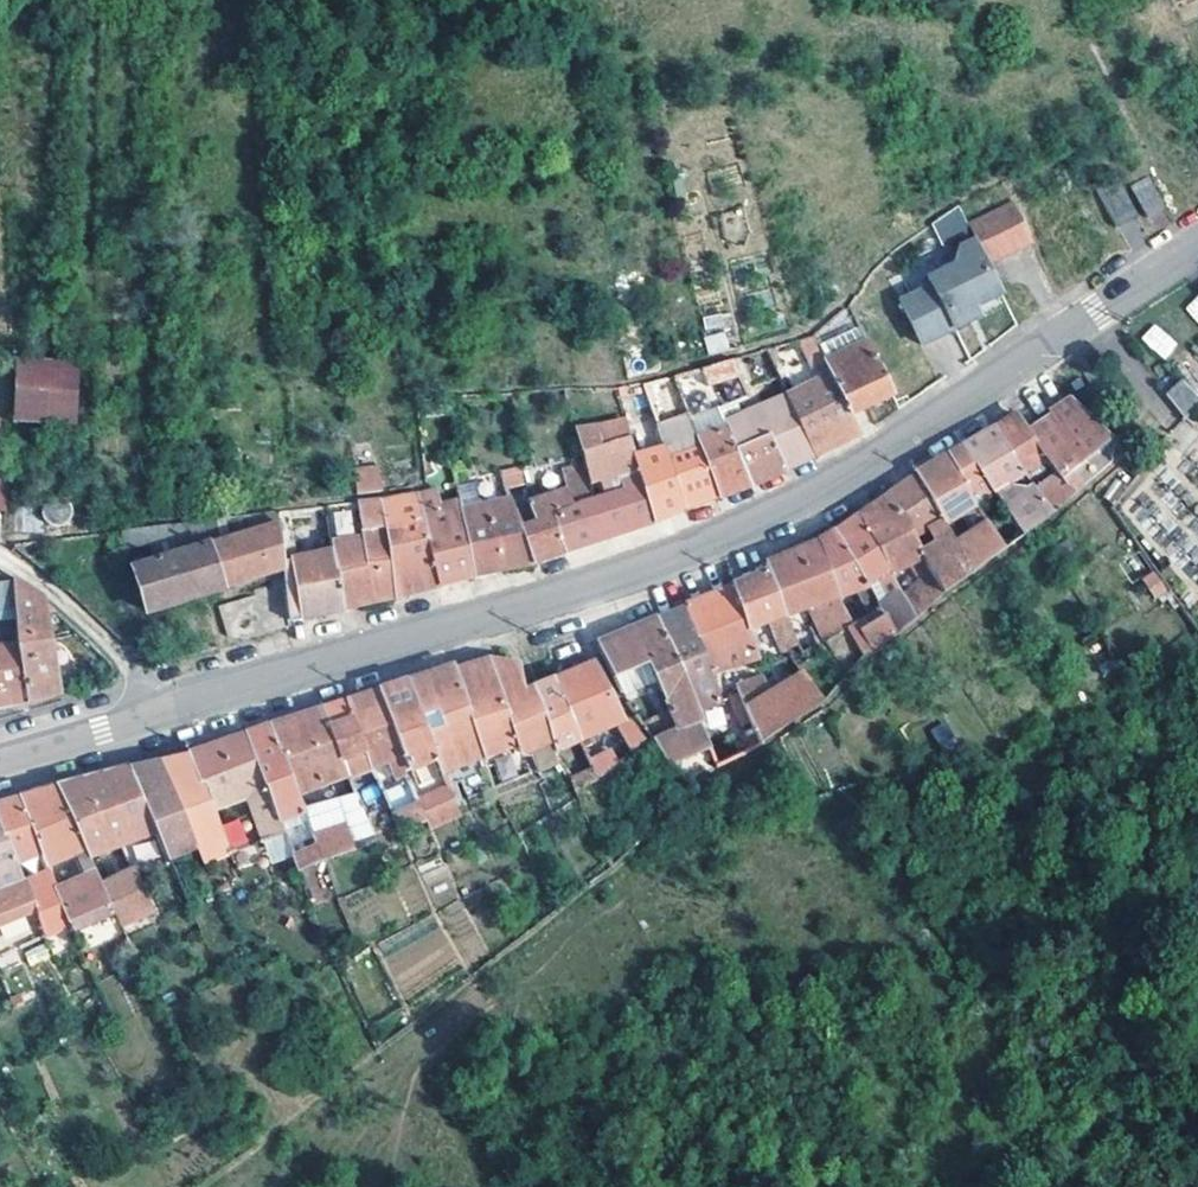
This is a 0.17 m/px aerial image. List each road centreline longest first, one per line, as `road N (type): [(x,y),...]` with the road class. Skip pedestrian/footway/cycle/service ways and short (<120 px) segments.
road 1 (secondary): [(150,712),(601,585),(701,547),(853,472),(1197,245)]
road 2 (residential): [(150,712),(107,642),(0,552)]
road 3 (secondary): [(0,757),(150,712)]

